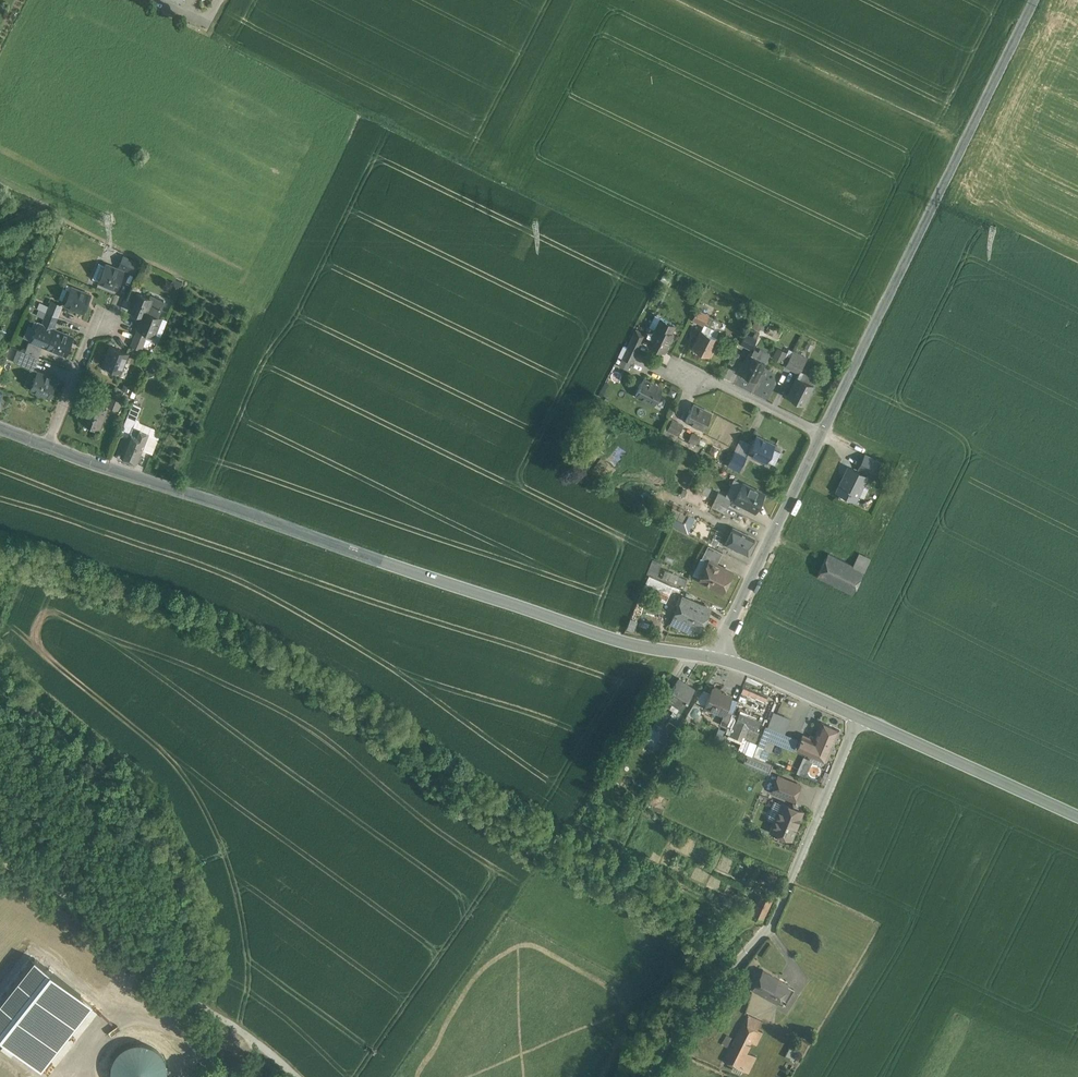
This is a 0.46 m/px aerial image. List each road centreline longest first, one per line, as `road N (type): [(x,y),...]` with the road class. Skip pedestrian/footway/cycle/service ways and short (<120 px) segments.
road 1 (tertiary): [(50,442),(646,649),(718,655)]
road 2 (unclassified): [(1034,0),(823,434)]
road 3 (unclassified): [(859,715),(776,916),(695,1004),(647,1076)]
road 4 (residential): [(0,866),(83,912),(295,1076)]
road 5 (unclassified): [(823,434),(718,655)]
road 6 (tertiary): [(859,715),(1077,816)]
road 7 (tertiary): [(718,655),(859,715)]
road 8 (residential): [(823,434),(687,371)]
road 9 (residential): [(50,442),(95,329),(110,319)]

